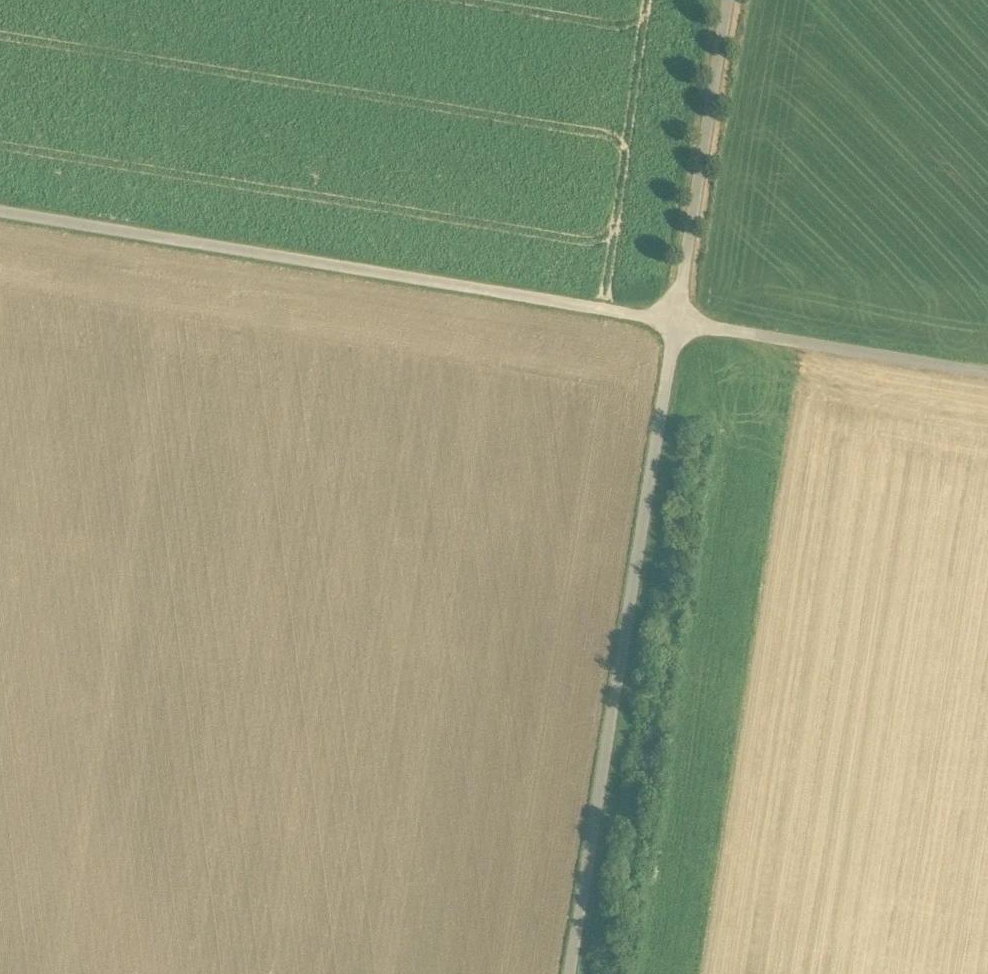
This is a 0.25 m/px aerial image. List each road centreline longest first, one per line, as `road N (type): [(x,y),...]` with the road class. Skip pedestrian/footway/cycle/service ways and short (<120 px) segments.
road 1 (track): [(987,377),(0,216)]
road 2 (track): [(731,0),(572,973)]

